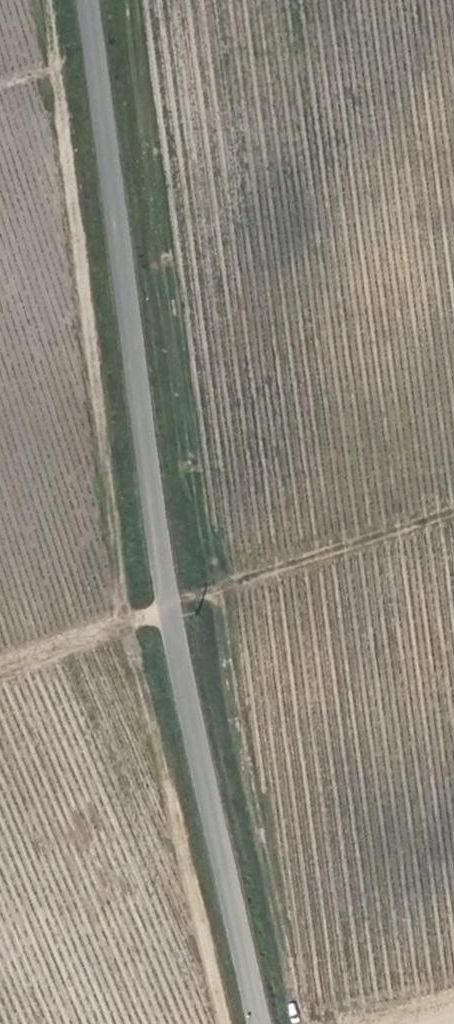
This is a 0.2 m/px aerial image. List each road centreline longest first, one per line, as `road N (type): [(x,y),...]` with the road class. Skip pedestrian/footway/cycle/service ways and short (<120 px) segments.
road 1 (track): [(44,0),(123,623),(163,757),(223,1023)]
road 2 (unclassified): [(261,1023),(169,598),(94,0)]
road 3 (track): [(0,667),(123,623),(172,614)]

